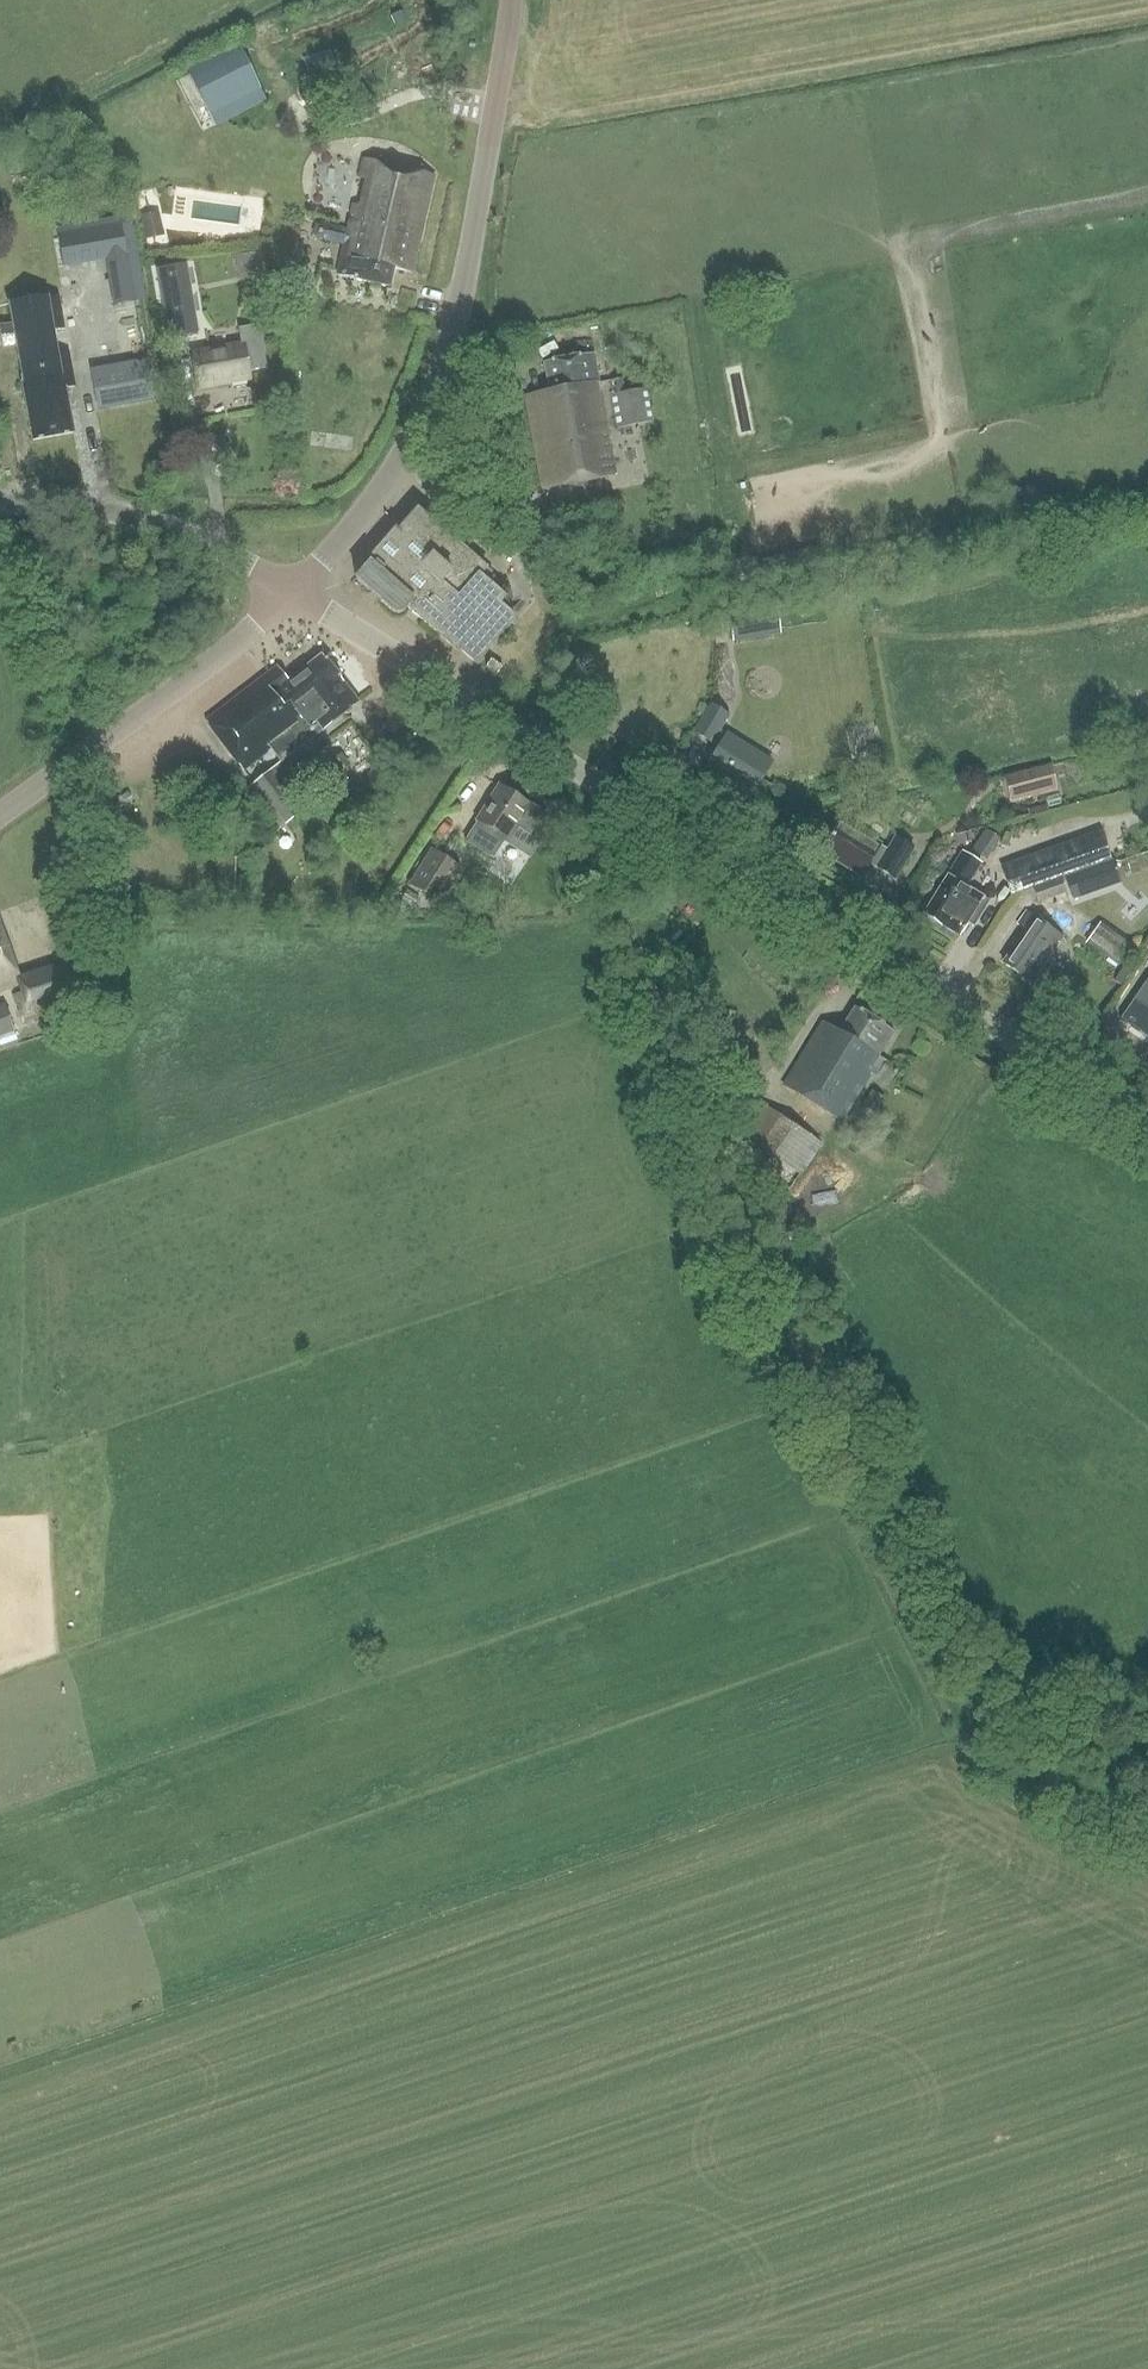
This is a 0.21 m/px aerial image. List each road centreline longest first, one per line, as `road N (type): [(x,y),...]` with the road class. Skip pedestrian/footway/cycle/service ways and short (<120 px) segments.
road 1 (tertiary): [(1147,1118),(296,591)]
road 2 (tertiary): [(296,591),(409,444),(441,371),(461,298),(511,0)]
road 3 (unclassified): [(296,591),(0,815)]
road 4 (tertiary): [(0,502),(77,503),(202,539),(296,591)]

